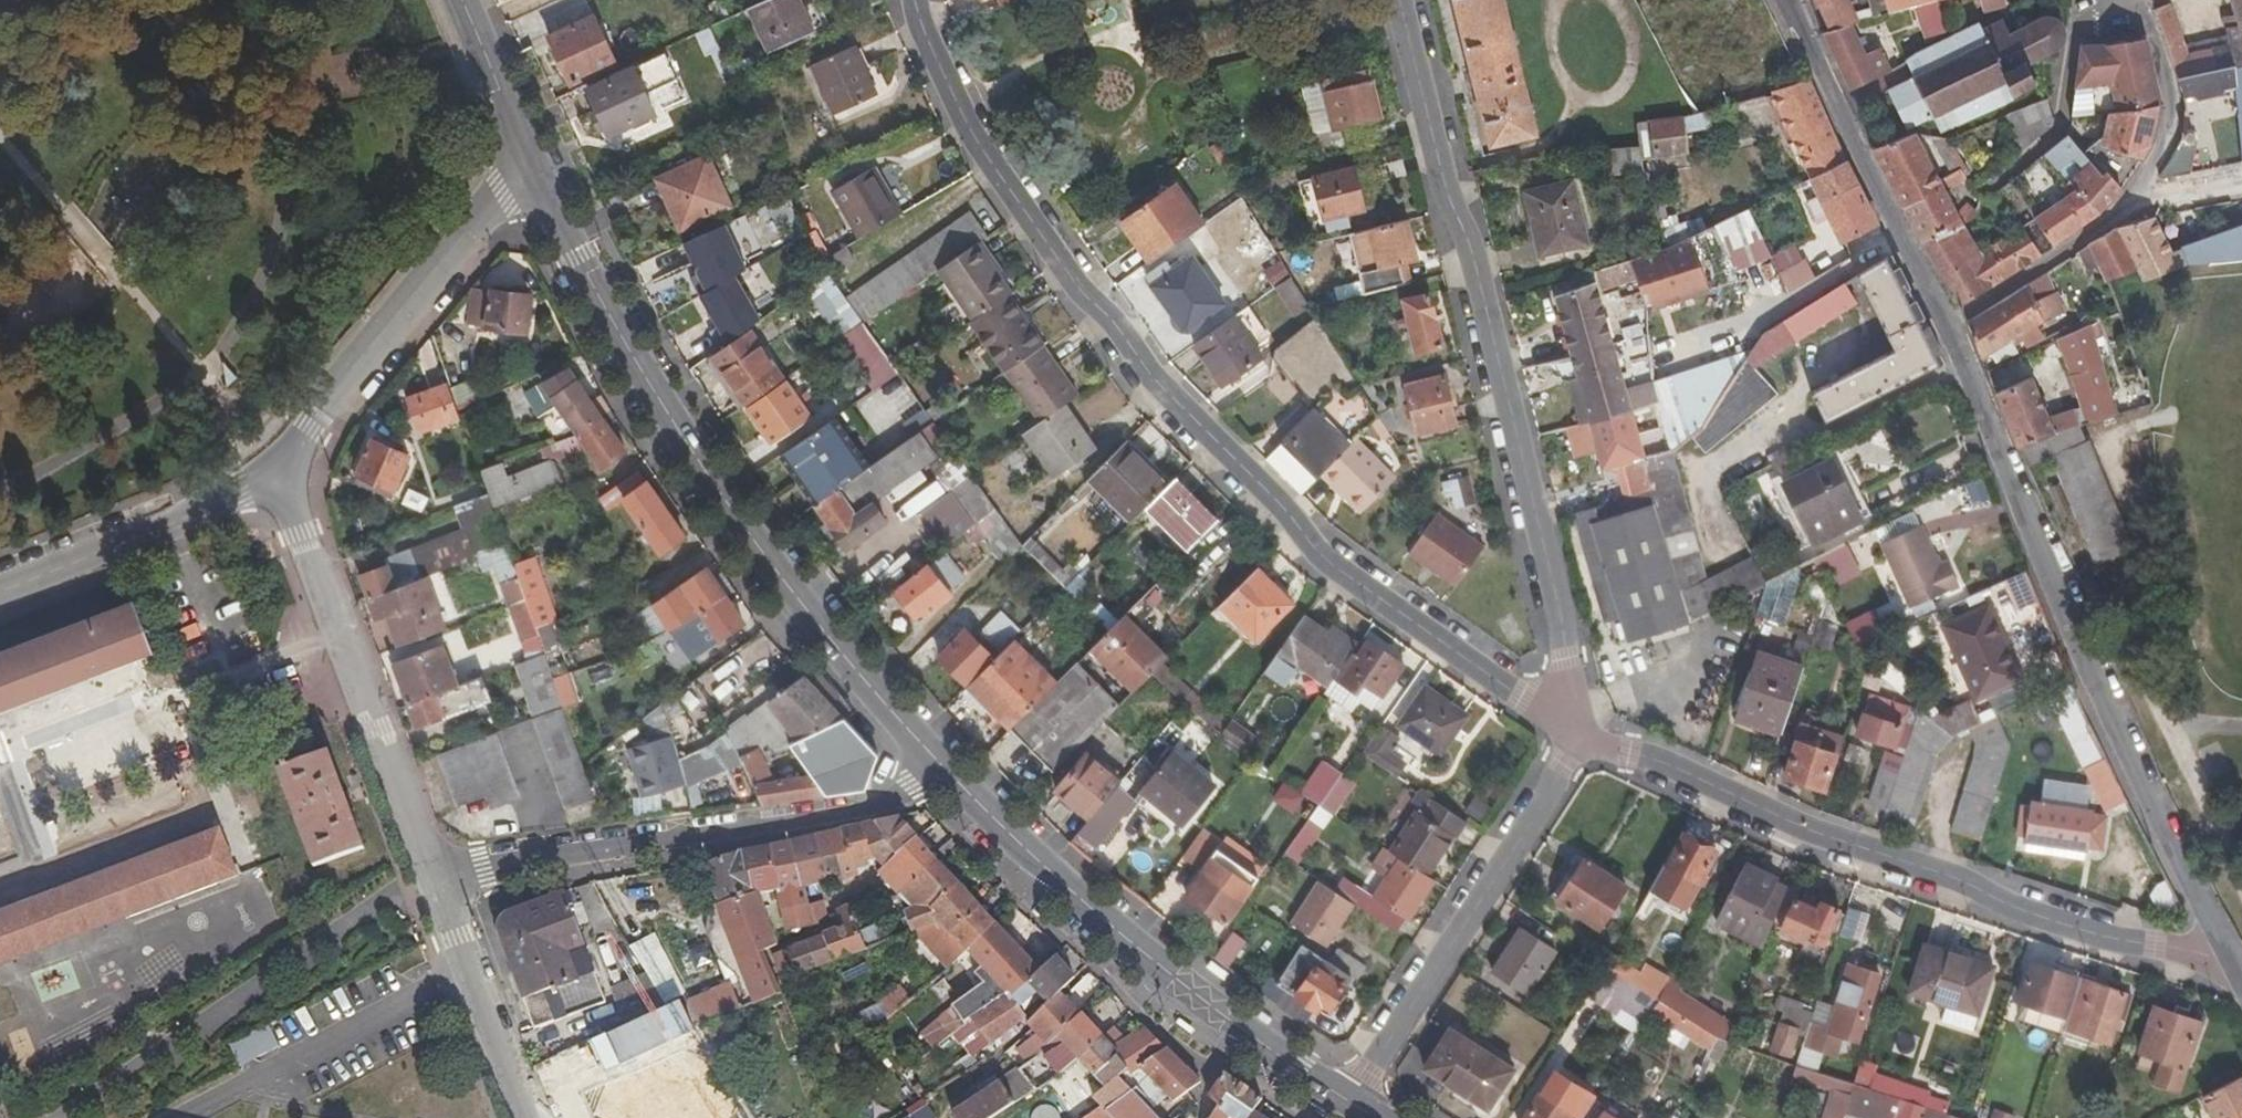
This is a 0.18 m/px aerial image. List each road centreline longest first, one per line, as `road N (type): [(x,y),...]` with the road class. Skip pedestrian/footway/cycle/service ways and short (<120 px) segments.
road 1 (residential): [(911,0),(992,162),(1072,275),(1126,330),(1157,383),(1356,588),(1582,731)]
road 2 (tertiary): [(953,779),(827,635),(694,454),(576,259),(529,159)]
road 3 (residential): [(1407,0),(1582,731)]
road 4 (residential): [(1582,731),(1843,842),(2091,934),(2206,954),(2226,945)]
road 5 (residential): [(1949,324),(2103,699),(2226,945)]
road 6 (residential): [(953,779),(813,820),(429,877)]
road 7 (tertiary): [(1344,1098),(1083,902),(953,779)]
road 8 (residential): [(1344,1098),(1582,731)]
road 9 (residential): [(2140,0),(2174,116),(2150,170),(2110,216),(1949,324)]
road 10 (residential): [(429,877),(277,477)]
road 11 (residential): [(277,477),(309,425),(529,159)]
road 12 (residential): [(1789,0),(1949,324)]
road 13 (residential): [(0,579),(277,477)]
road 14 (residential): [(529,1117),(429,877)]
road 15 (tertiary): [(529,159),(460,0)]

